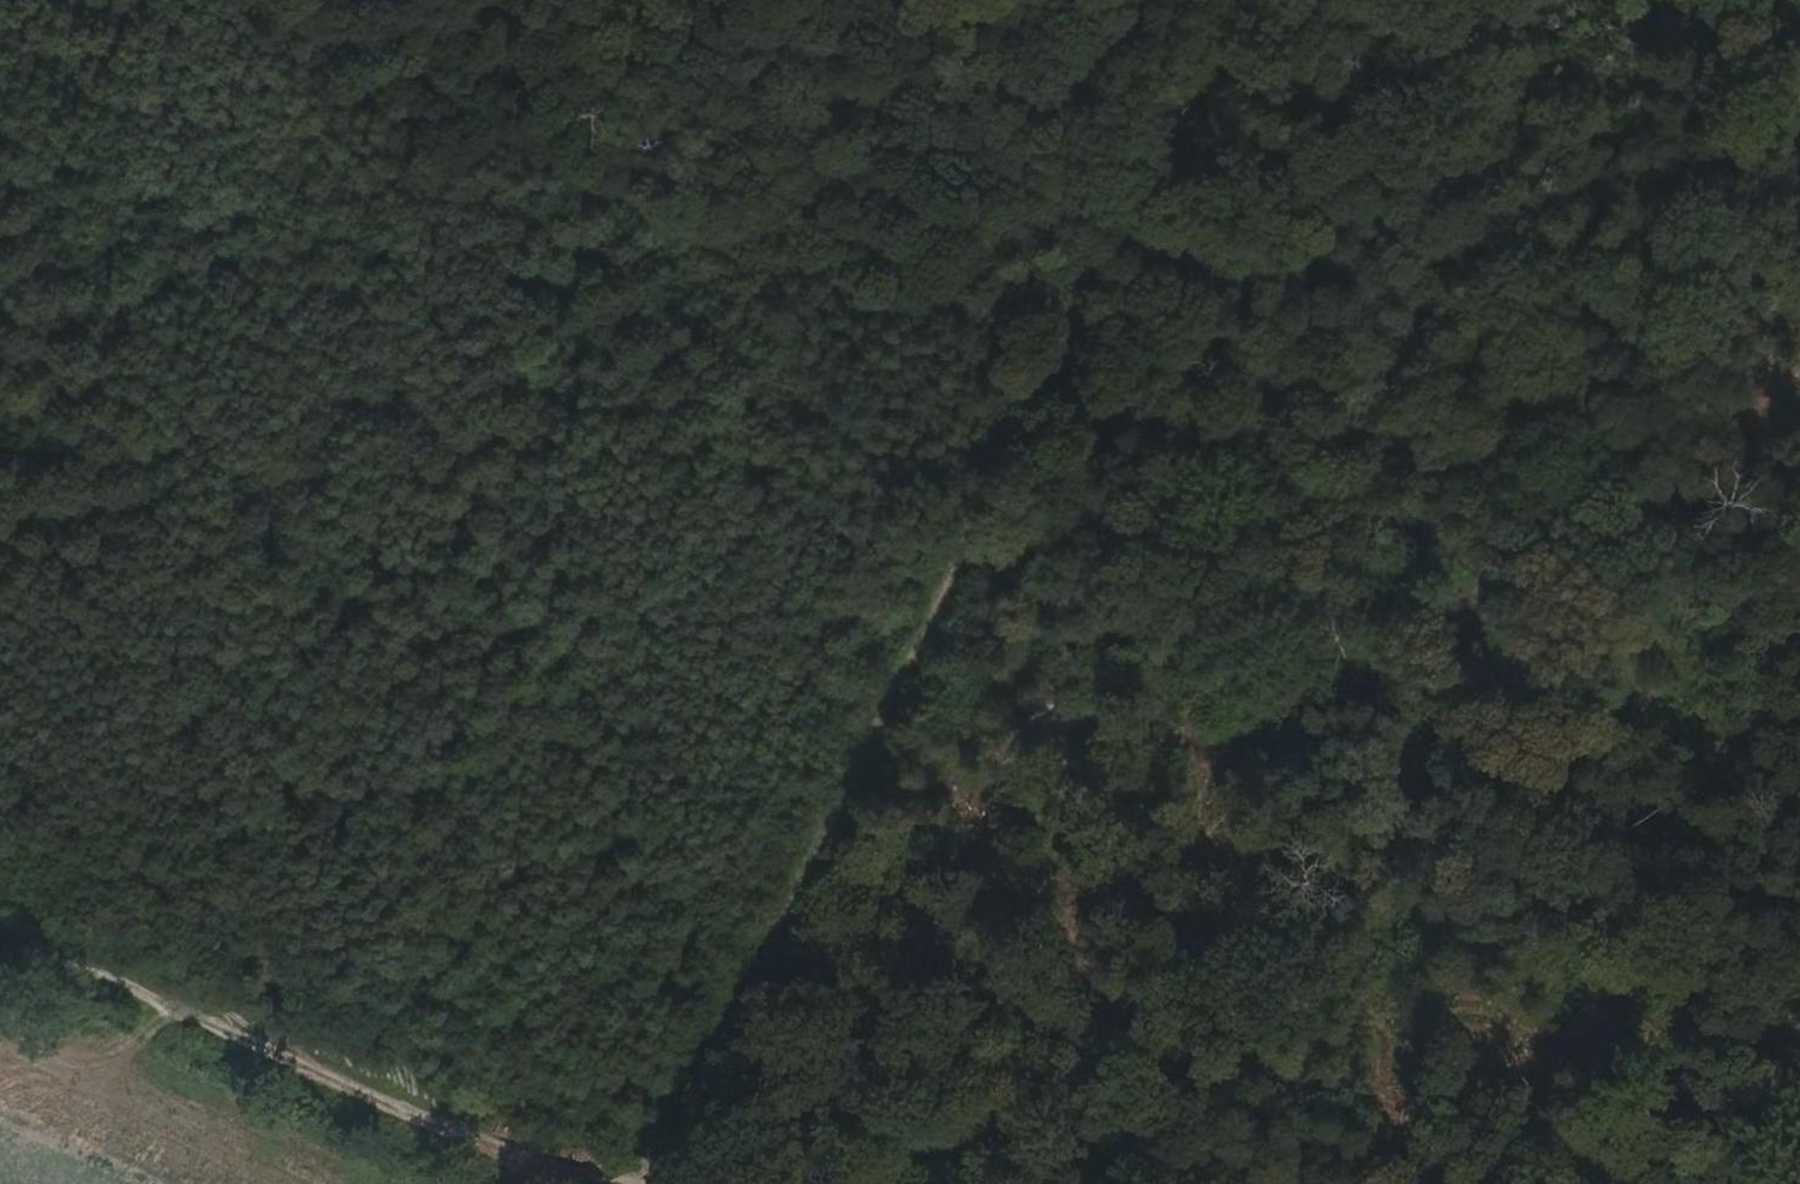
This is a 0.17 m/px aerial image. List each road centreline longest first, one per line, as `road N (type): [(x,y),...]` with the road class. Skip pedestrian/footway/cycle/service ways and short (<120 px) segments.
road 1 (track): [(1235,0),(954,572),(627,1183)]
road 2 (track): [(0,908),(591,1183)]

